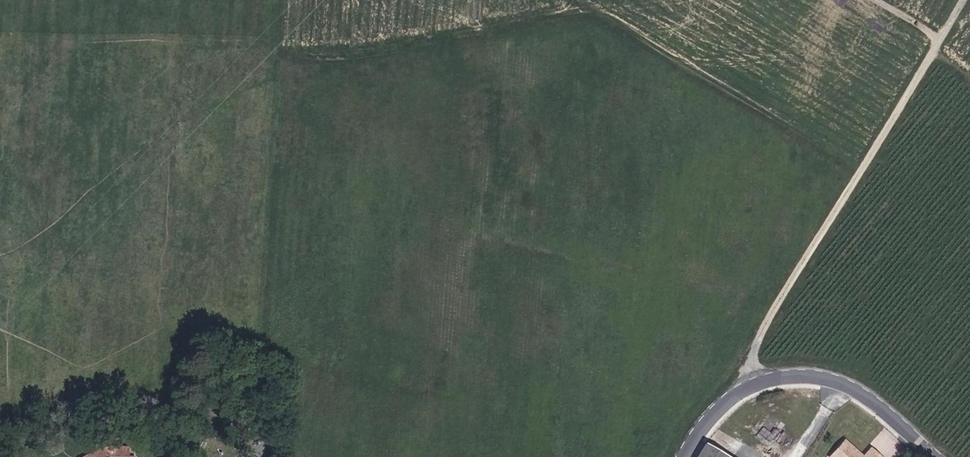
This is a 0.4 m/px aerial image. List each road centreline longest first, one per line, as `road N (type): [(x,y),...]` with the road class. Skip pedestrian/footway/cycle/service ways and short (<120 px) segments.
road 1 (residential): [(940,456),(872,397),(802,374),(730,400),(685,456)]

